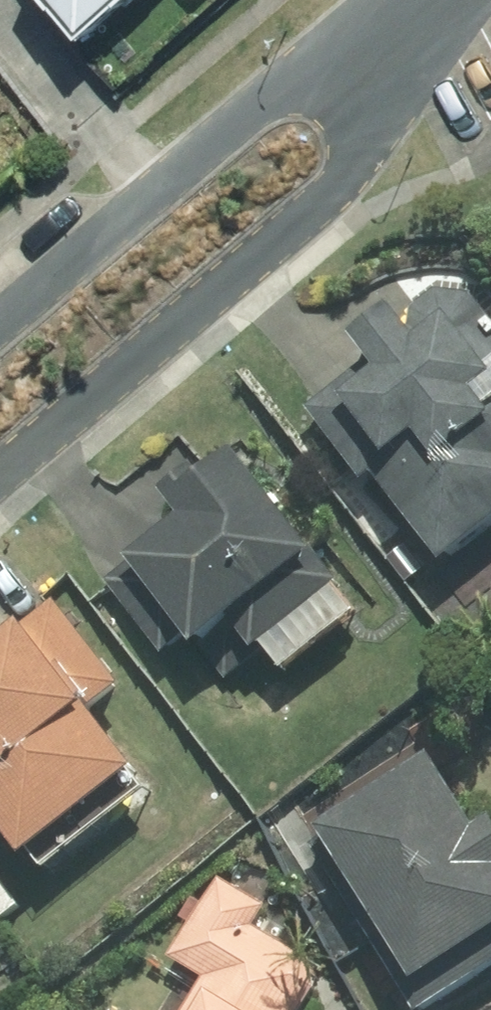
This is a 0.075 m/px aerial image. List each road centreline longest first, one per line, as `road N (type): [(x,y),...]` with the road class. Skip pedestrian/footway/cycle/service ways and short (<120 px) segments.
road 1 (residential): [(460,0),(331,191),(0,471)]
road 2 (residential): [(0,327),(311,67),(406,0)]

